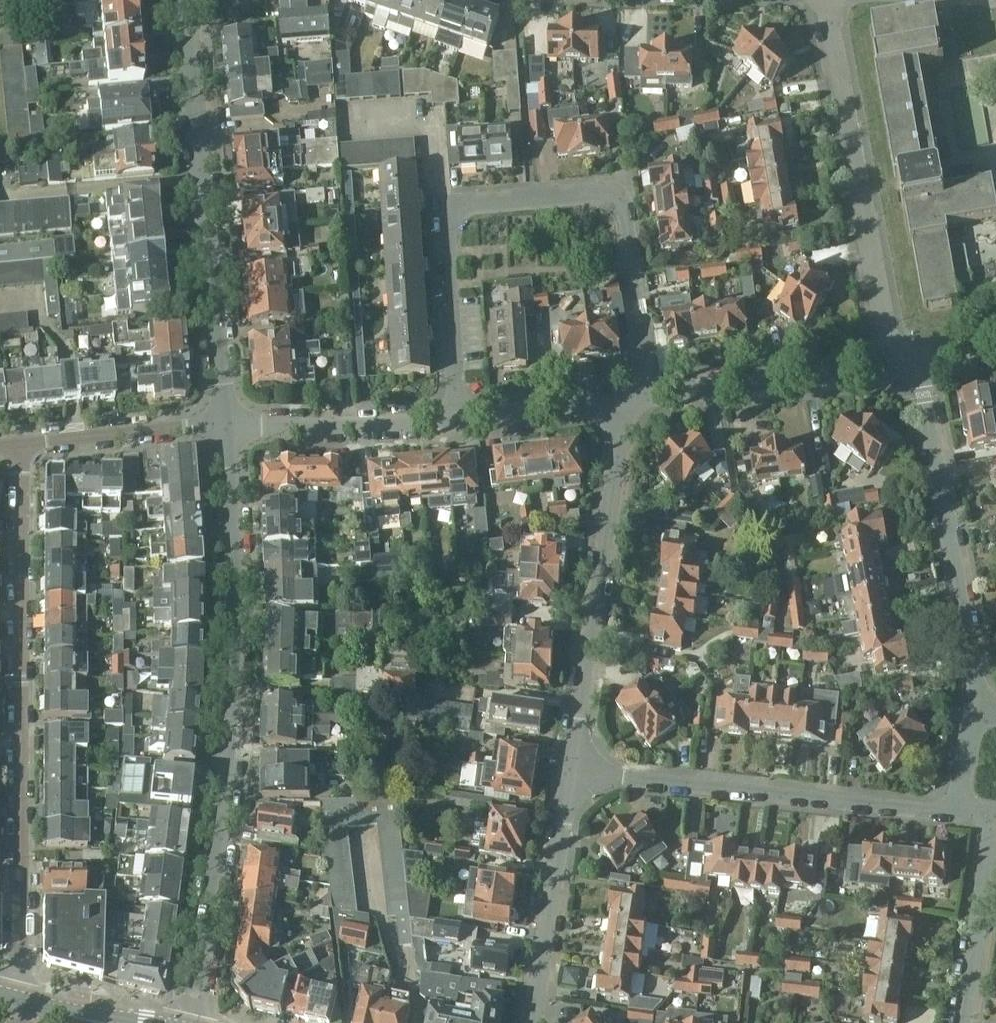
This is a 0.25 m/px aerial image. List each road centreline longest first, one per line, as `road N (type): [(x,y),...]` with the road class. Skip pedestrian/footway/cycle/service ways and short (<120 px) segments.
road 1 (residential): [(189,1022),(225,838),(234,500),(226,424)]
road 2 (residential): [(16,1002),(18,444)]
road 3 (residential): [(226,424),(183,0)]
road 4 (residential): [(964,817),(569,781)]
road 5 (residential): [(569,781),(627,400)]
road 6 (residential): [(894,365),(825,0)]
road 7 (residential): [(975,714),(918,363)]
road 8 (residential): [(646,397),(894,365)]
road 9 (residential): [(538,1022),(569,781)]
road 10 (residential): [(226,424),(457,421)]
road 11 (residential): [(457,421),(449,207)]
road 12 (residential): [(646,397),(630,221),(611,193)]
road 13 (residential): [(226,424),(18,444)]
road 14 (residential): [(964,1022),(995,848)]
road 15 (residential): [(457,421),(627,400)]
road 16 (residential): [(449,207),(611,193)]
road 17 (residential): [(356,126),(426,121),(436,130),(449,207)]

